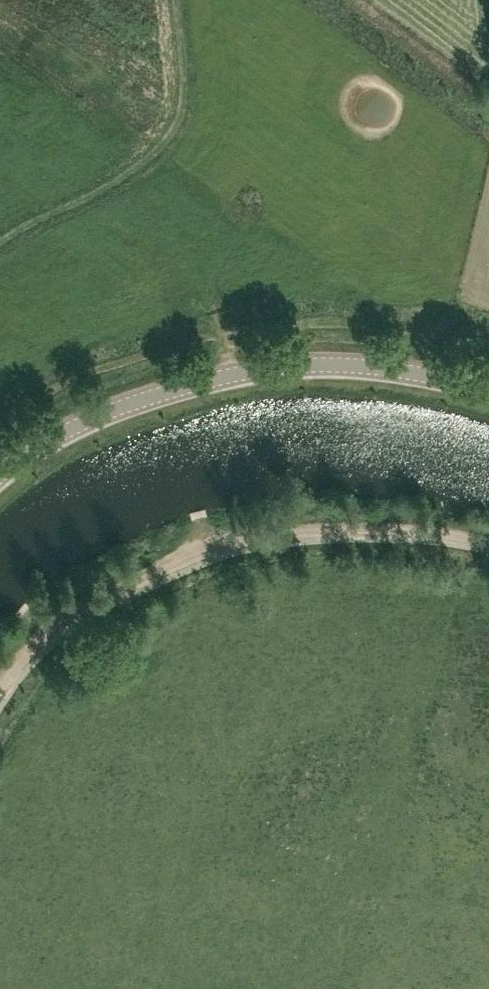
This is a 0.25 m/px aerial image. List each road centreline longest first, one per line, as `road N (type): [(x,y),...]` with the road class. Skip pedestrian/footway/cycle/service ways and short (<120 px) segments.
road 1 (track): [(488,542),(326,529),(210,547),(60,624),(0,688)]
road 2 (unclassified): [(0,475),(91,419),(259,369),(378,367),(488,389)]

